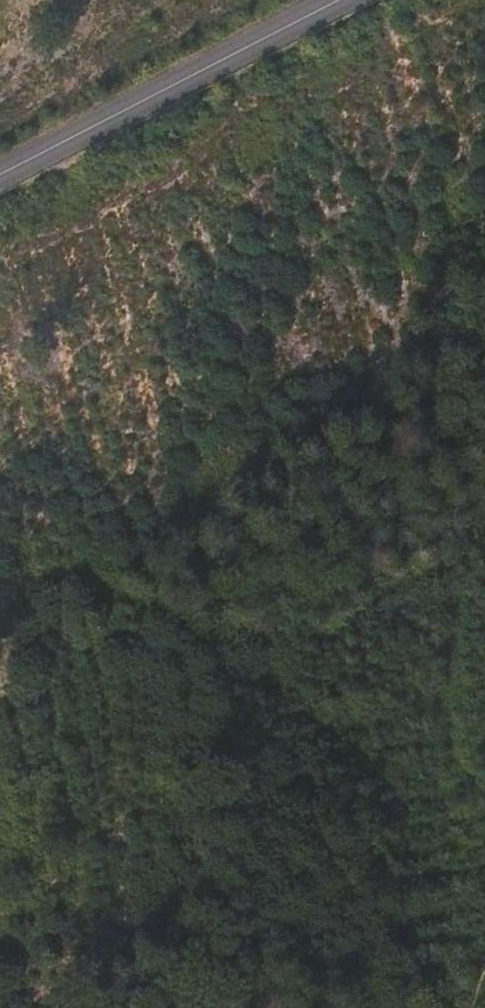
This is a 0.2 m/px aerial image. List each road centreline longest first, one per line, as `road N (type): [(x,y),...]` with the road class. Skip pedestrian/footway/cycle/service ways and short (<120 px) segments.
road 1 (tertiary): [(338,0),(0,173)]

